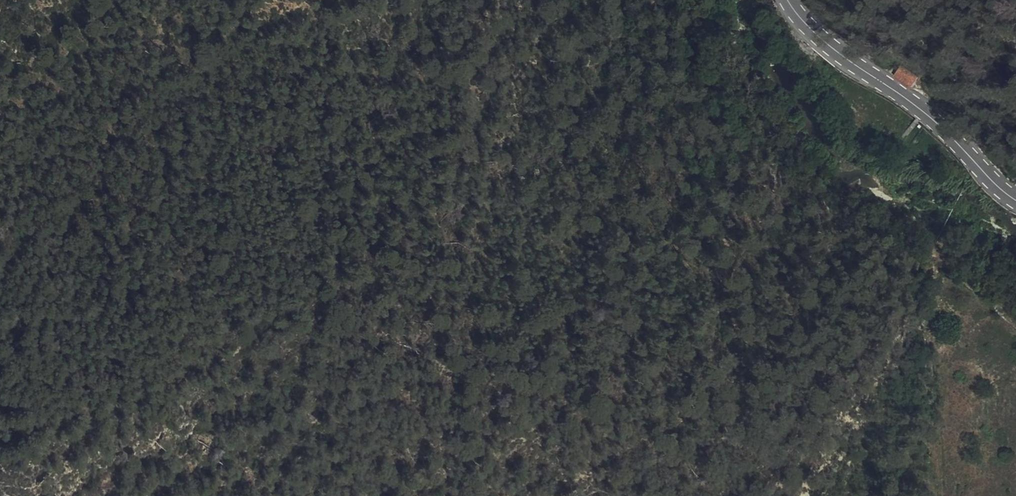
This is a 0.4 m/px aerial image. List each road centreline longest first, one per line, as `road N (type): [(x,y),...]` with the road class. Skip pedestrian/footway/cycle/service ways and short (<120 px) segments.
road 1 (tertiary): [(1015,199),(916,105),(823,41),(788,0)]

